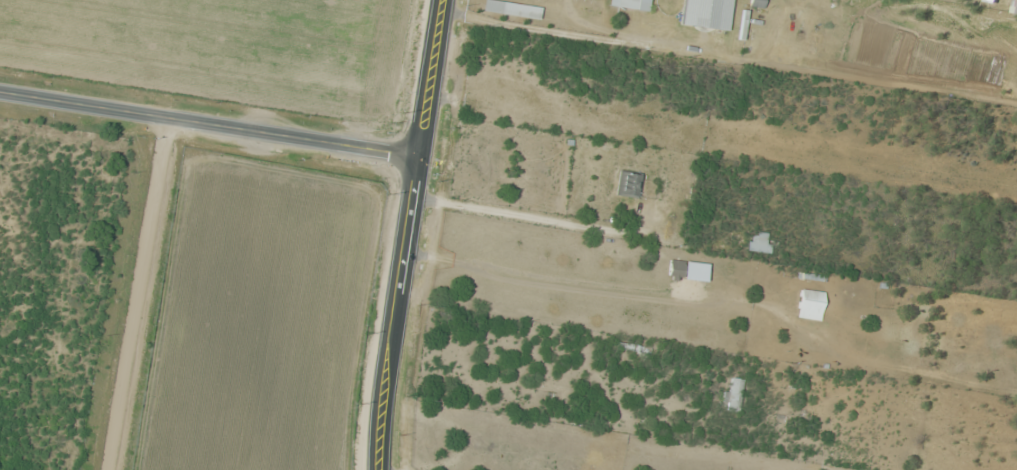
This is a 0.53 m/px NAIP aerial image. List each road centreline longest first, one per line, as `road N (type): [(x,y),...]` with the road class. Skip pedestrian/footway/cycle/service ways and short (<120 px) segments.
road 1 (secondary): [(379,463),(443,0)]
road 2 (tertiary): [(0,93),(418,159)]
road 3 (residential): [(168,119),(107,469)]

